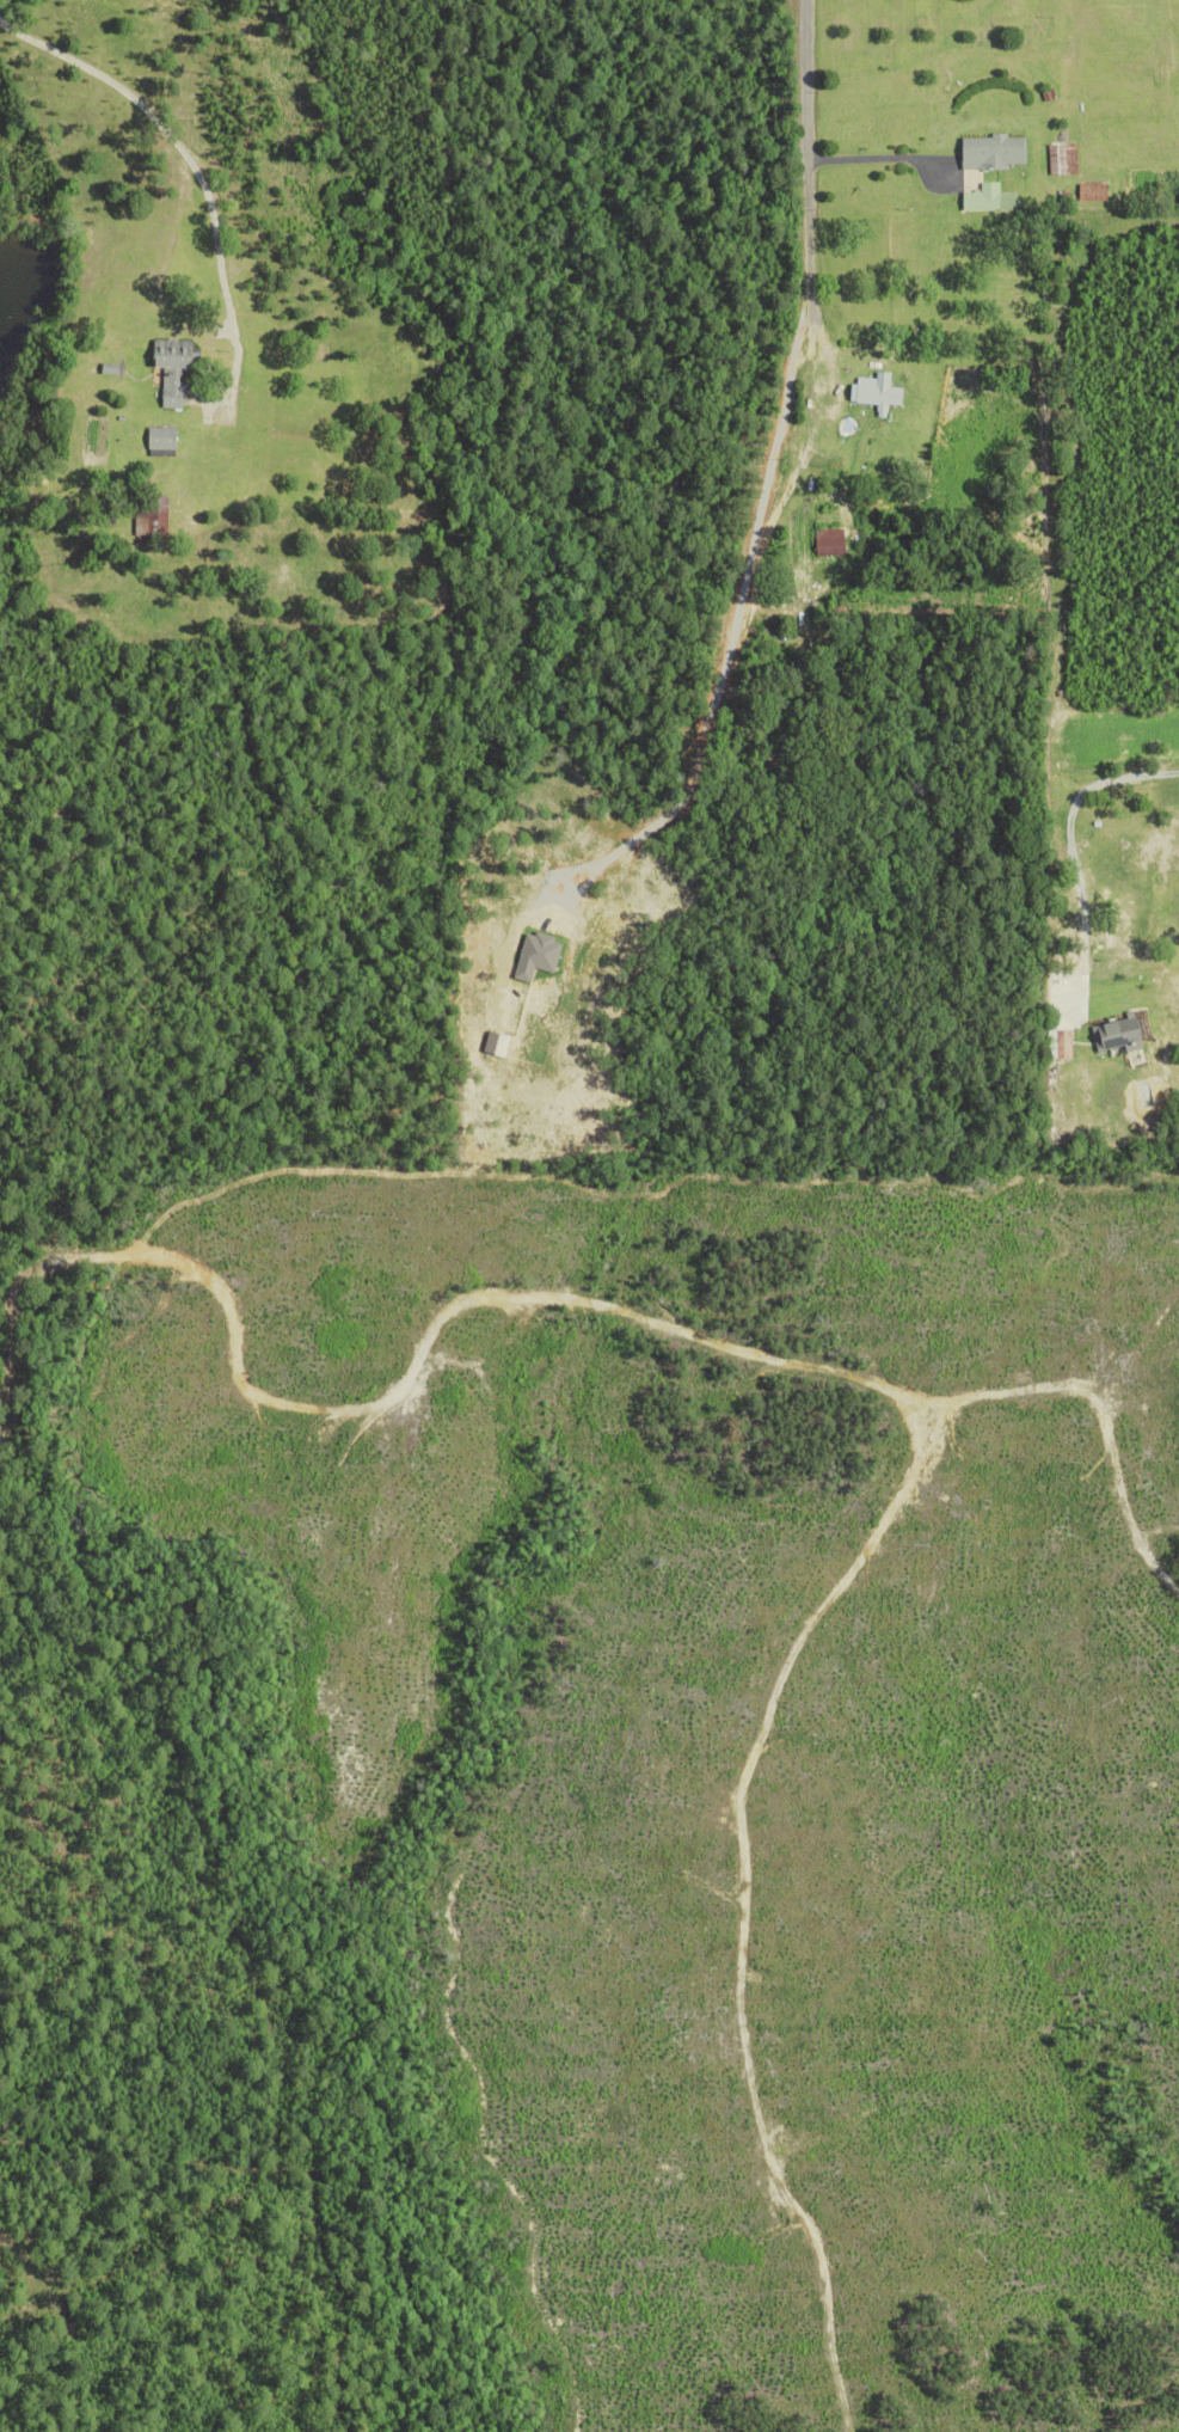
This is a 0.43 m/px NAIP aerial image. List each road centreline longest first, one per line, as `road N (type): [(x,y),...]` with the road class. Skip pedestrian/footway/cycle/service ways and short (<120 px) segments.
road 1 (residential): [(1057,0),(1169,572)]
road 2 (residential): [(147,0),(173,176),(253,326),(242,399)]
road 3 (residential): [(805,0),(800,319),(856,396)]

